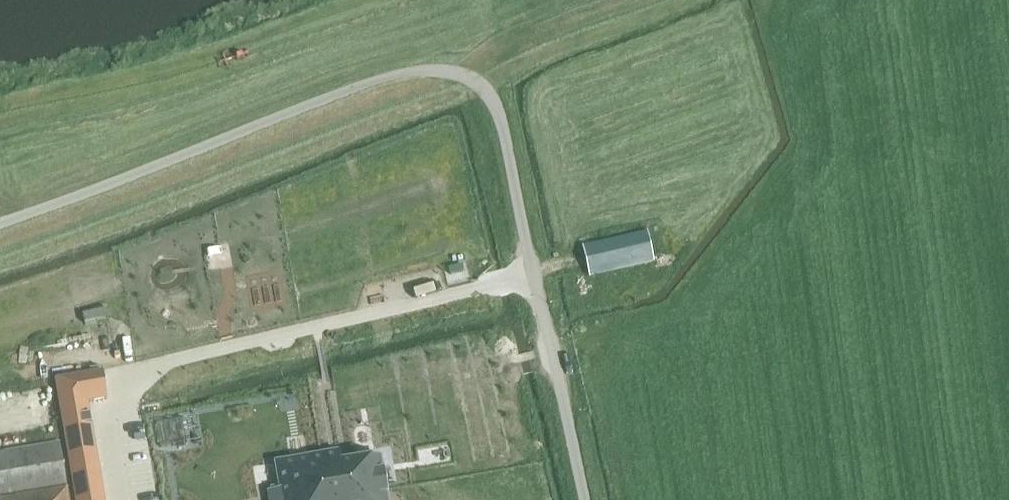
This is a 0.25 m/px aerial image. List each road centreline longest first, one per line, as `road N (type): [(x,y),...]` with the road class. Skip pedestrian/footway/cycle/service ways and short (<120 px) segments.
road 1 (unclassified): [(585,499),(497,99),(451,73),(408,73),(0,221)]

